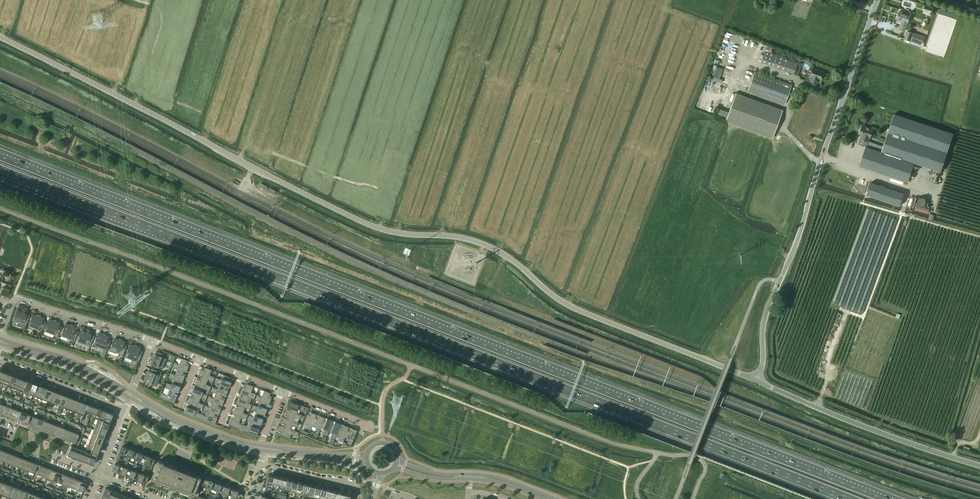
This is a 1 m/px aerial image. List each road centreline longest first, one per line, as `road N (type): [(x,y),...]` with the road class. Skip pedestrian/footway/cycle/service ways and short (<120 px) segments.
road 1 (motorway): [(885,498),(0,157)]
road 2 (motorway): [(0,170),(847,498)]
road 3 (tertiary): [(756,380),(568,304),(482,243),(359,220),(0,36)]
road 4 (unclassified): [(756,380),(767,311),(877,0)]
road 5 (tertiary): [(979,465),(756,380)]
road 6 (residential): [(10,306),(17,298),(152,341)]
road 7 (tertiary): [(133,393),(73,361),(0,339)]
road 8 (tertiary): [(0,343),(74,366),(131,398)]
road 9 (tertiary): [(131,398),(262,451)]
road 10 (tertiary): [(262,446),(190,423),(133,393)]
road 11 (residential): [(0,363),(126,410)]

